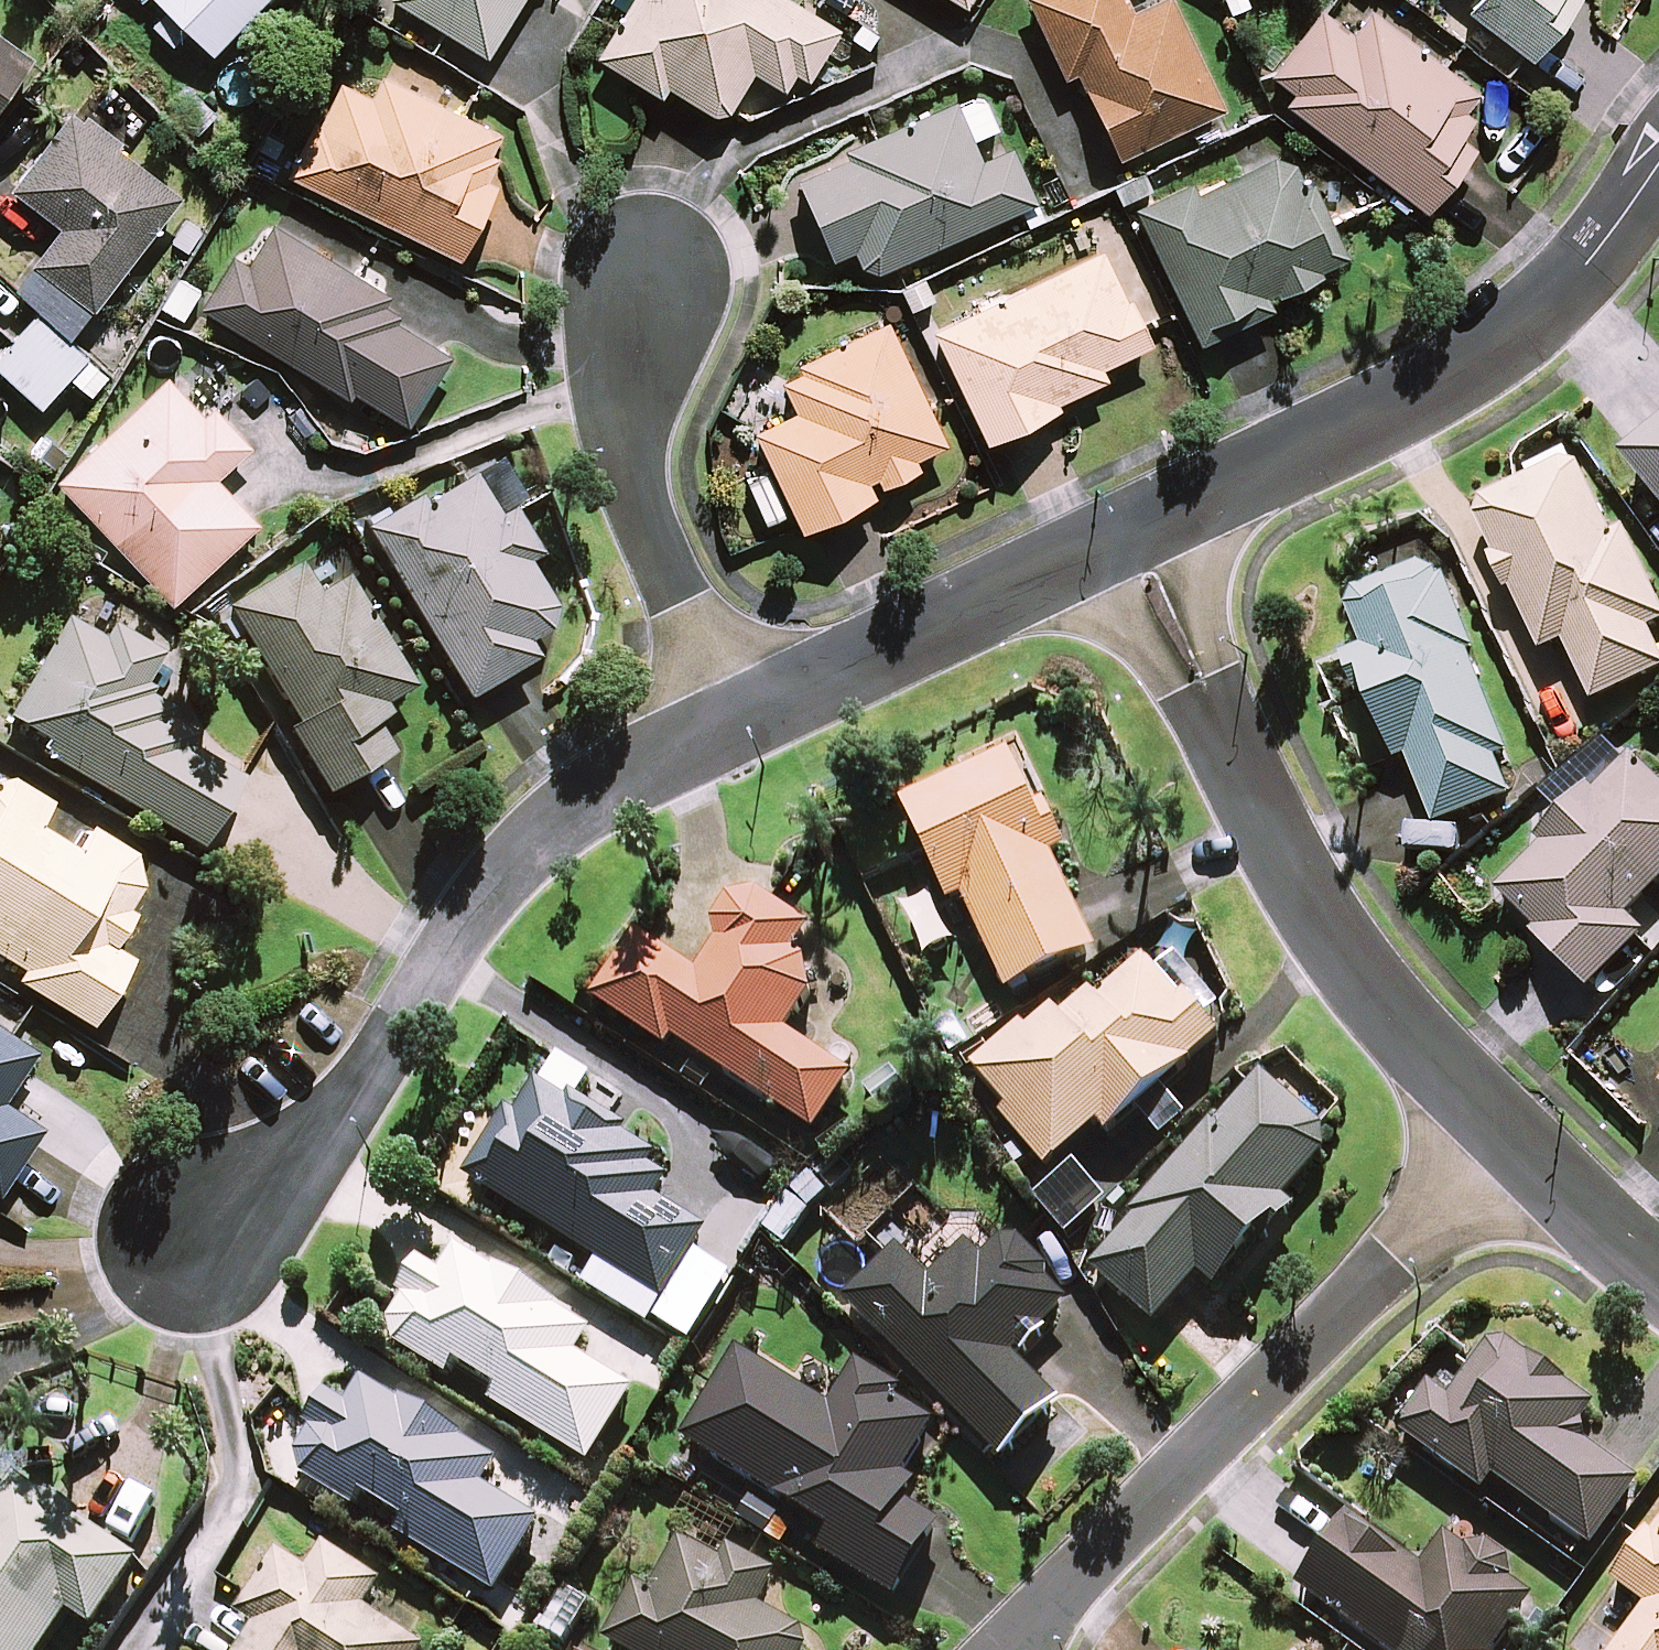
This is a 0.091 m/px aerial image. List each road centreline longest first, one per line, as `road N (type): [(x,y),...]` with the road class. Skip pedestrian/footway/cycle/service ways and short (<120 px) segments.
road 1 (residential): [(1520,1152),(1371,994),(1291,876),(1128,532)]
road 2 (residential): [(1008,1649),(1235,1401),(1520,1152)]
road 3 (residential): [(228,1211),(353,1087),(491,883),(578,809),(734,735)]
road 4 (residential): [(1128,532),(1454,372),(1603,249),(1658,165)]
road 5 (residential): [(630,243),(618,420),(661,593),(734,735)]
road 6 (residential): [(734,735),(1128,532)]
road 7 (residential): [(1658,1278),(1520,1152)]

